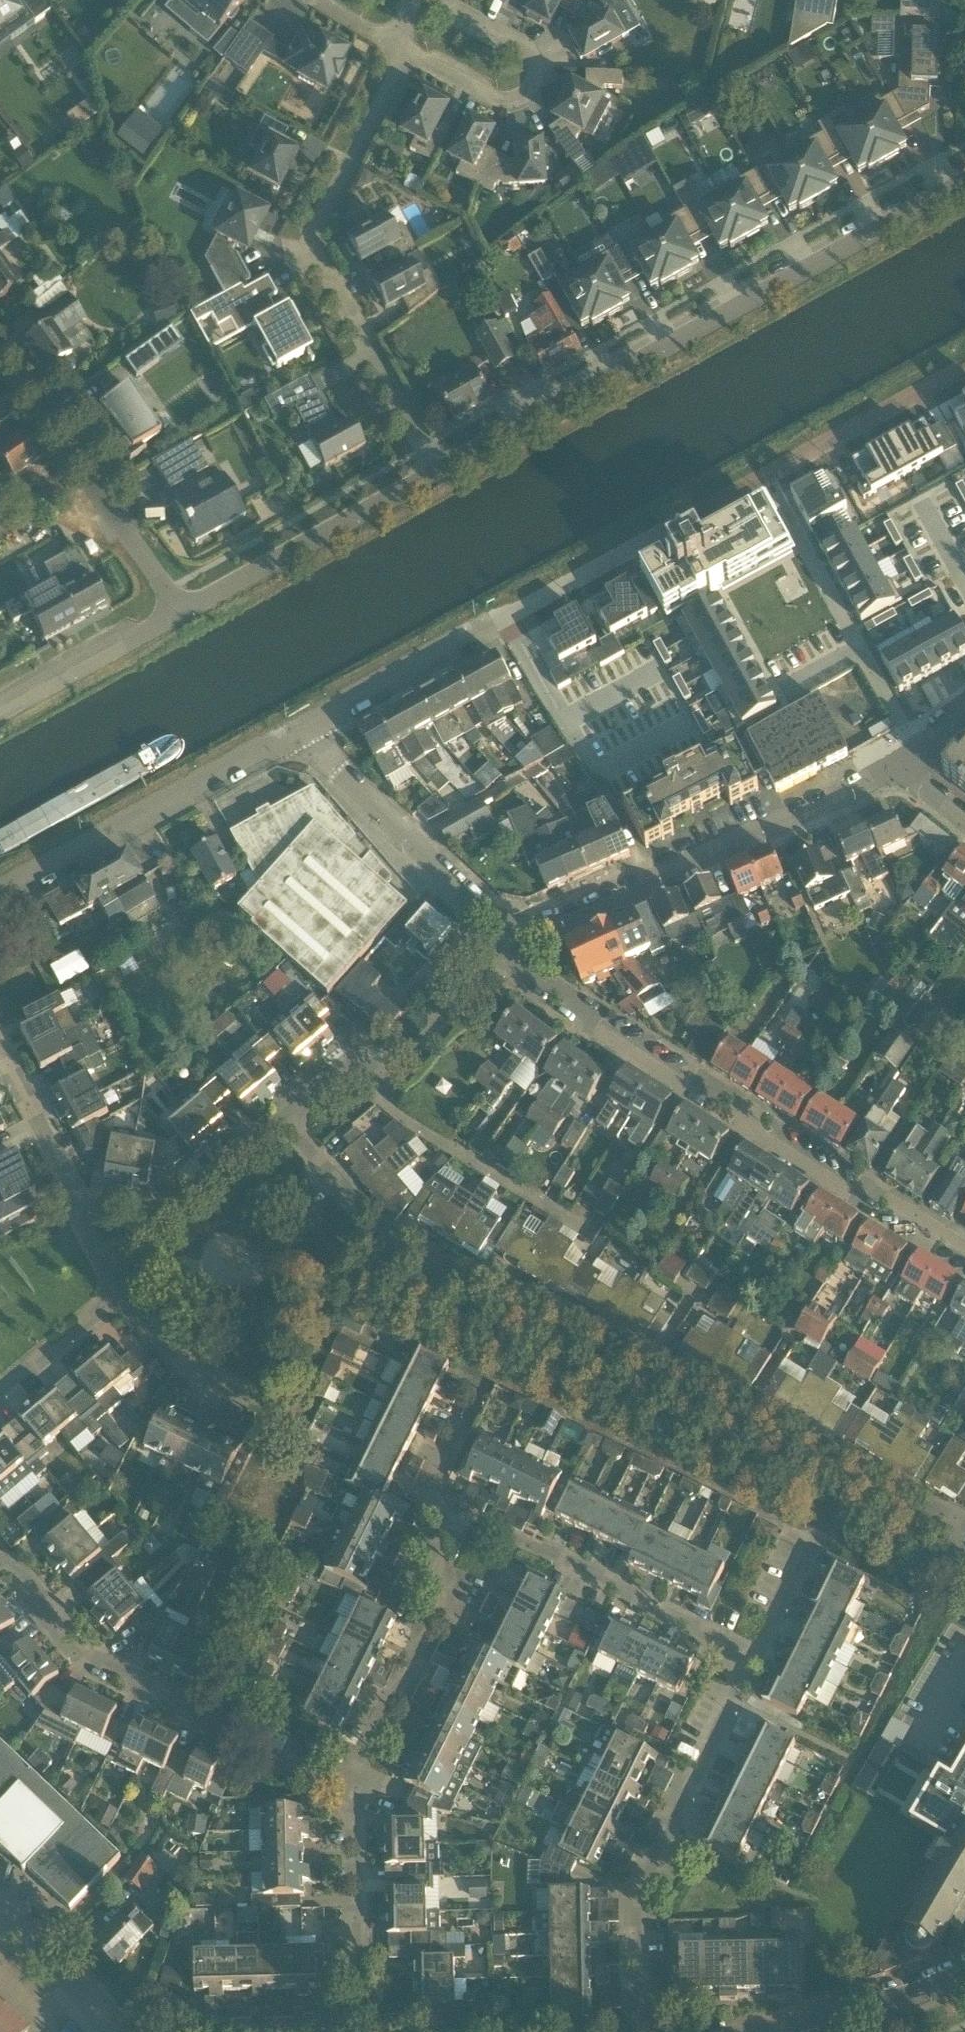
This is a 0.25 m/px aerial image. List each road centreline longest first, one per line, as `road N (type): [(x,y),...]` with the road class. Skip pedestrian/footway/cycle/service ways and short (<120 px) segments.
road 1 (residential): [(956,1566),(956,1512),(382,1228),(282,1119)]
road 2 (unclassified): [(434,473),(964,182)]
road 3 (residential): [(964,1252),(588,1020),(513,954)]
road 4 (residential): [(303,728),(765,477)]
road 5 (residential): [(434,473),(308,235),(416,54)]
road 6 (residential): [(520,929),(558,923),(897,763)]
road 7 (residential): [(343,1778),(66,1641),(0,1567)]
road 8 (residential): [(650,2031),(649,1985),(635,1958),(633,1885),(657,1852),(748,1654)]
road 9 (residential): [(0,893),(303,728)]
road 10 (residential): [(459,1515),(748,1654)]
road 11 (unclassified): [(183,612),(0,360)]
road 12 (residential): [(343,1778),(382,1706),(402,1689),(445,1594),(434,1563),(459,1515)]
road 13 (residential): [(520,929),(485,915),(336,773),(303,728)]
road 14 (residential): [(282,1119),(339,1071),(395,1063),(495,962),(513,954)]
road 15 (unclassified): [(183,612),(434,473)]
road 16 (residential): [(416,54),(492,97),(518,100),(536,88),(533,42),(442,0)]
road 17 (residential): [(117,1296),(0,1070)]
road 18 (residential): [(117,1296),(137,1227),(282,1119)]
road 19 (residential): [(348,2022),(356,1975),(352,1816),(343,1778)]
road 20 (residential): [(765,477),(952,374)]
road 21 (unclassified): [(0,710),(183,612)]
road 22 (residential): [(765,477),(860,649)]
road 23 (residential): [(459,1515),(439,1506),(428,1488),(481,1358)]
road 24 (residential): [(249,1399),(186,1367),(117,1296)]
road 25 (unclassified): [(104,2031),(79,1987),(0,1905)]
road 26 (residential): [(956,1566),(930,1581),(828,1535),(809,1535)]
road 27 (residential): [(0,1393),(117,1296)]
road 28 (residential): [(748,1654),(767,1641),(809,1535)]
road 29 (residential): [(211,2024),(348,2022)]

